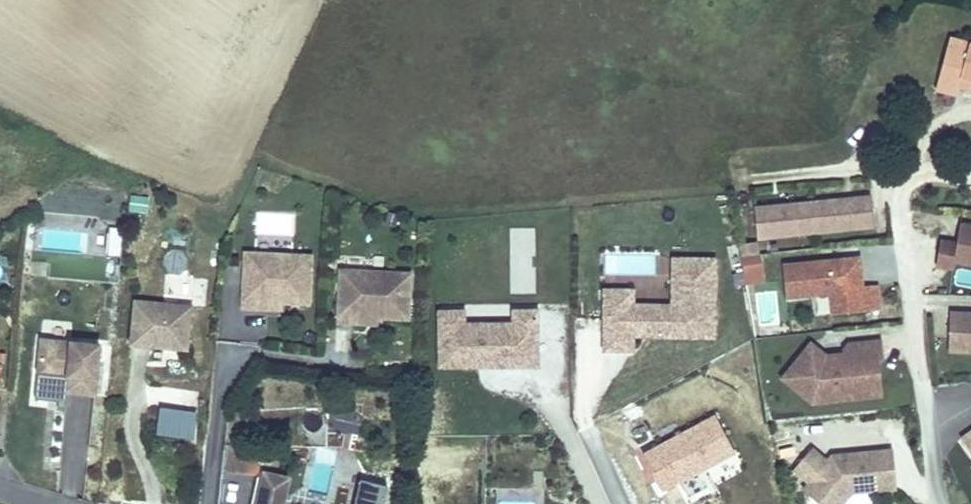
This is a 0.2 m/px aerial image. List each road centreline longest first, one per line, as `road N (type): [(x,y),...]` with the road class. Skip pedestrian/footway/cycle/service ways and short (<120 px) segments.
road 1 (residential): [(899,192),(939,503)]

